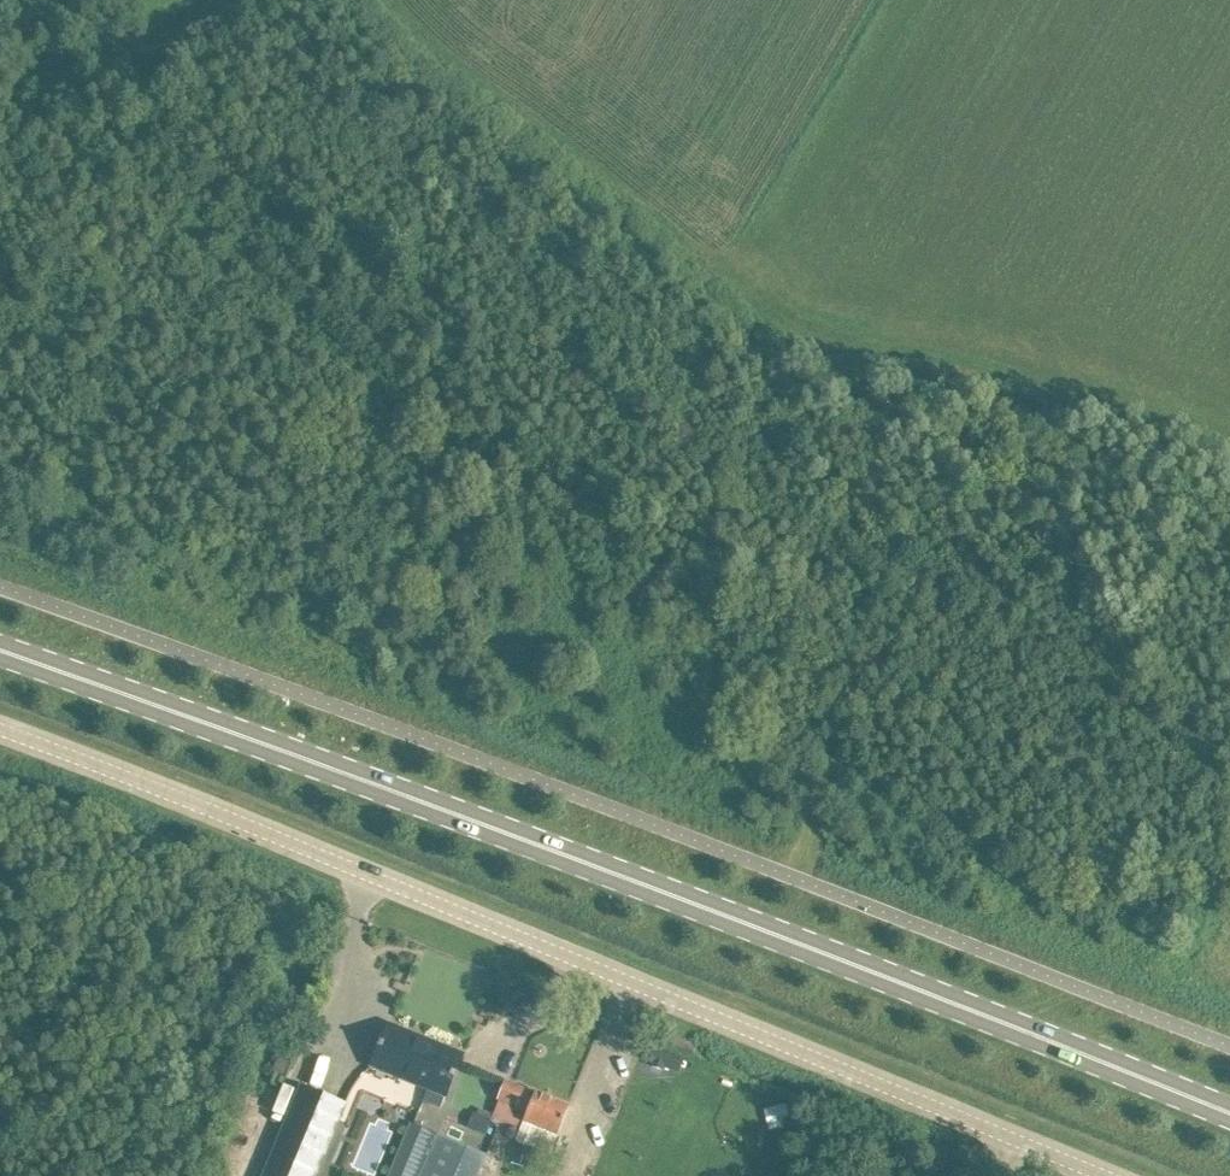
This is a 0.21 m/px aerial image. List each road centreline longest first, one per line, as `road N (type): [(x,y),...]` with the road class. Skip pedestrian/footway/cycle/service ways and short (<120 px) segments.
road 1 (secondary): [(1229,1116),(478,824),(0,654)]
road 2 (unclassified): [(997,1132),(0,733)]

